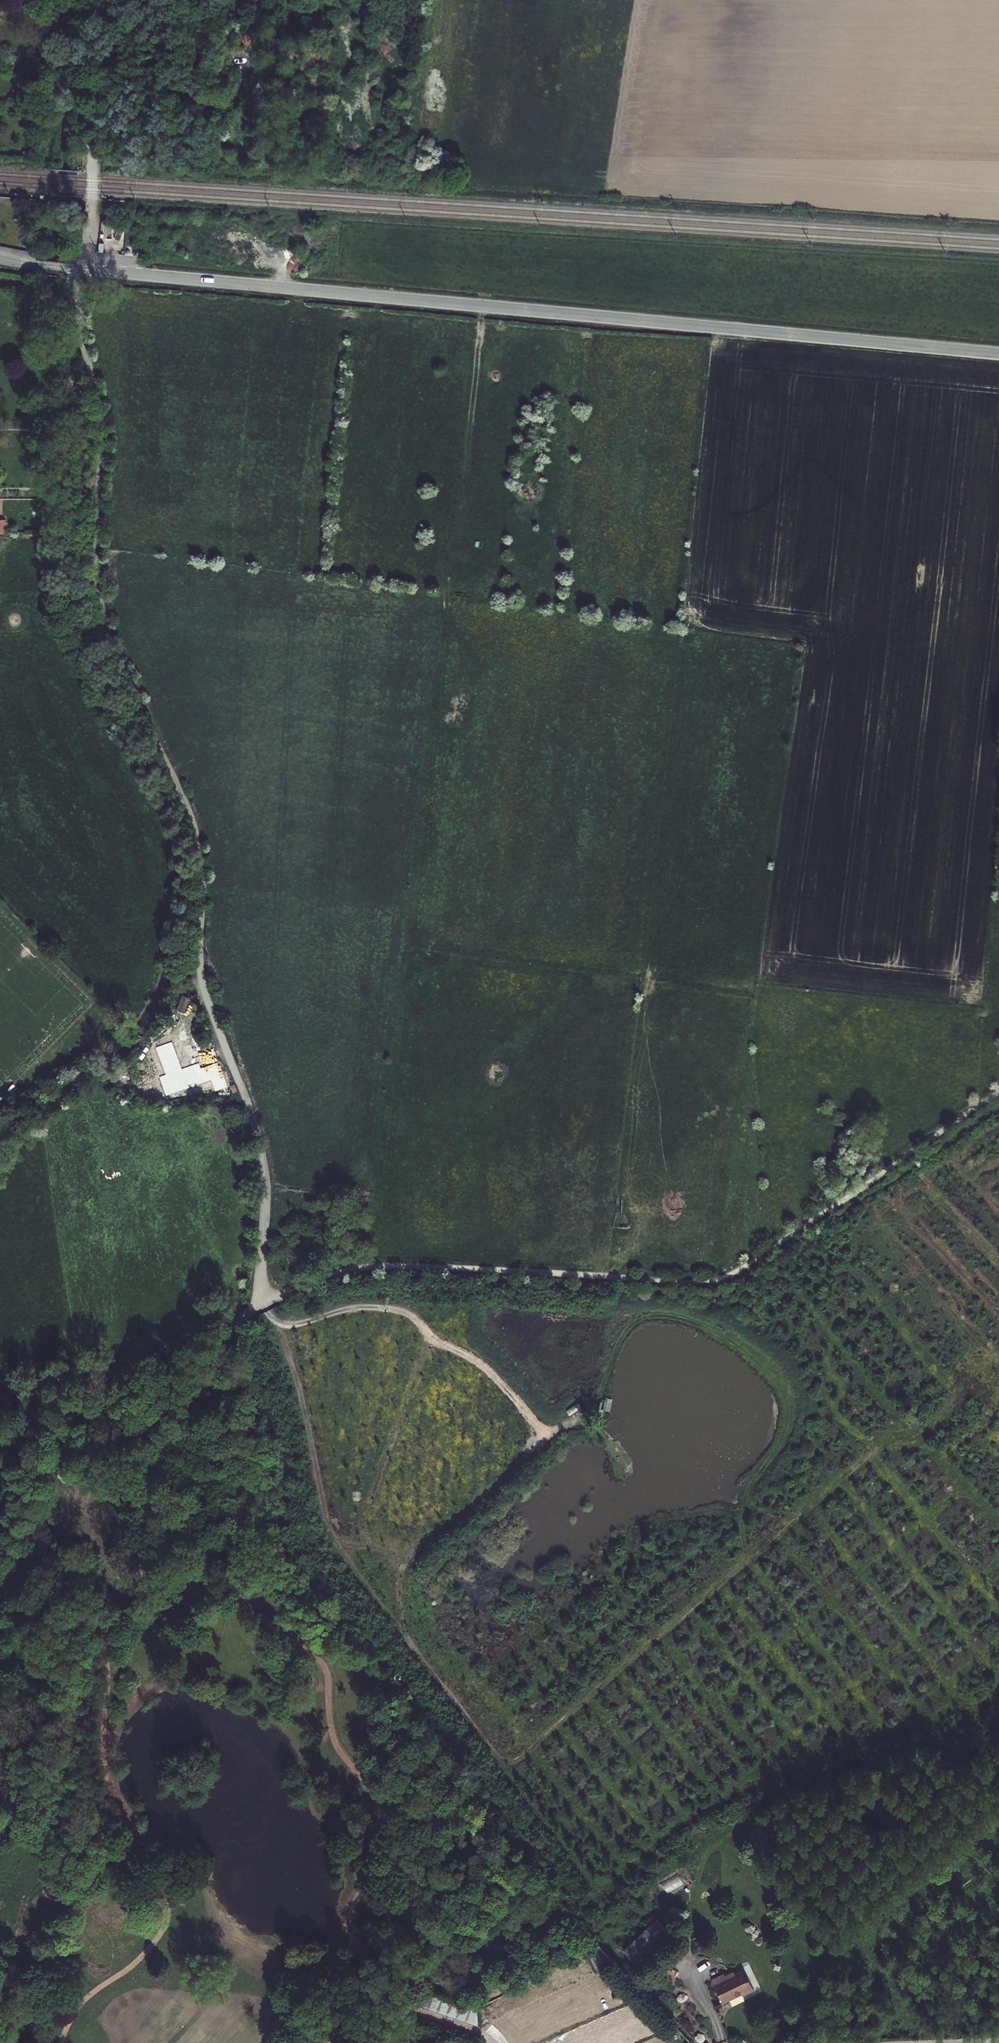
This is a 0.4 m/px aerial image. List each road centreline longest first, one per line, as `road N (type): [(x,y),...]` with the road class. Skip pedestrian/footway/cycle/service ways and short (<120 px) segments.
road 1 (tertiary): [(0,259),(998,355)]

